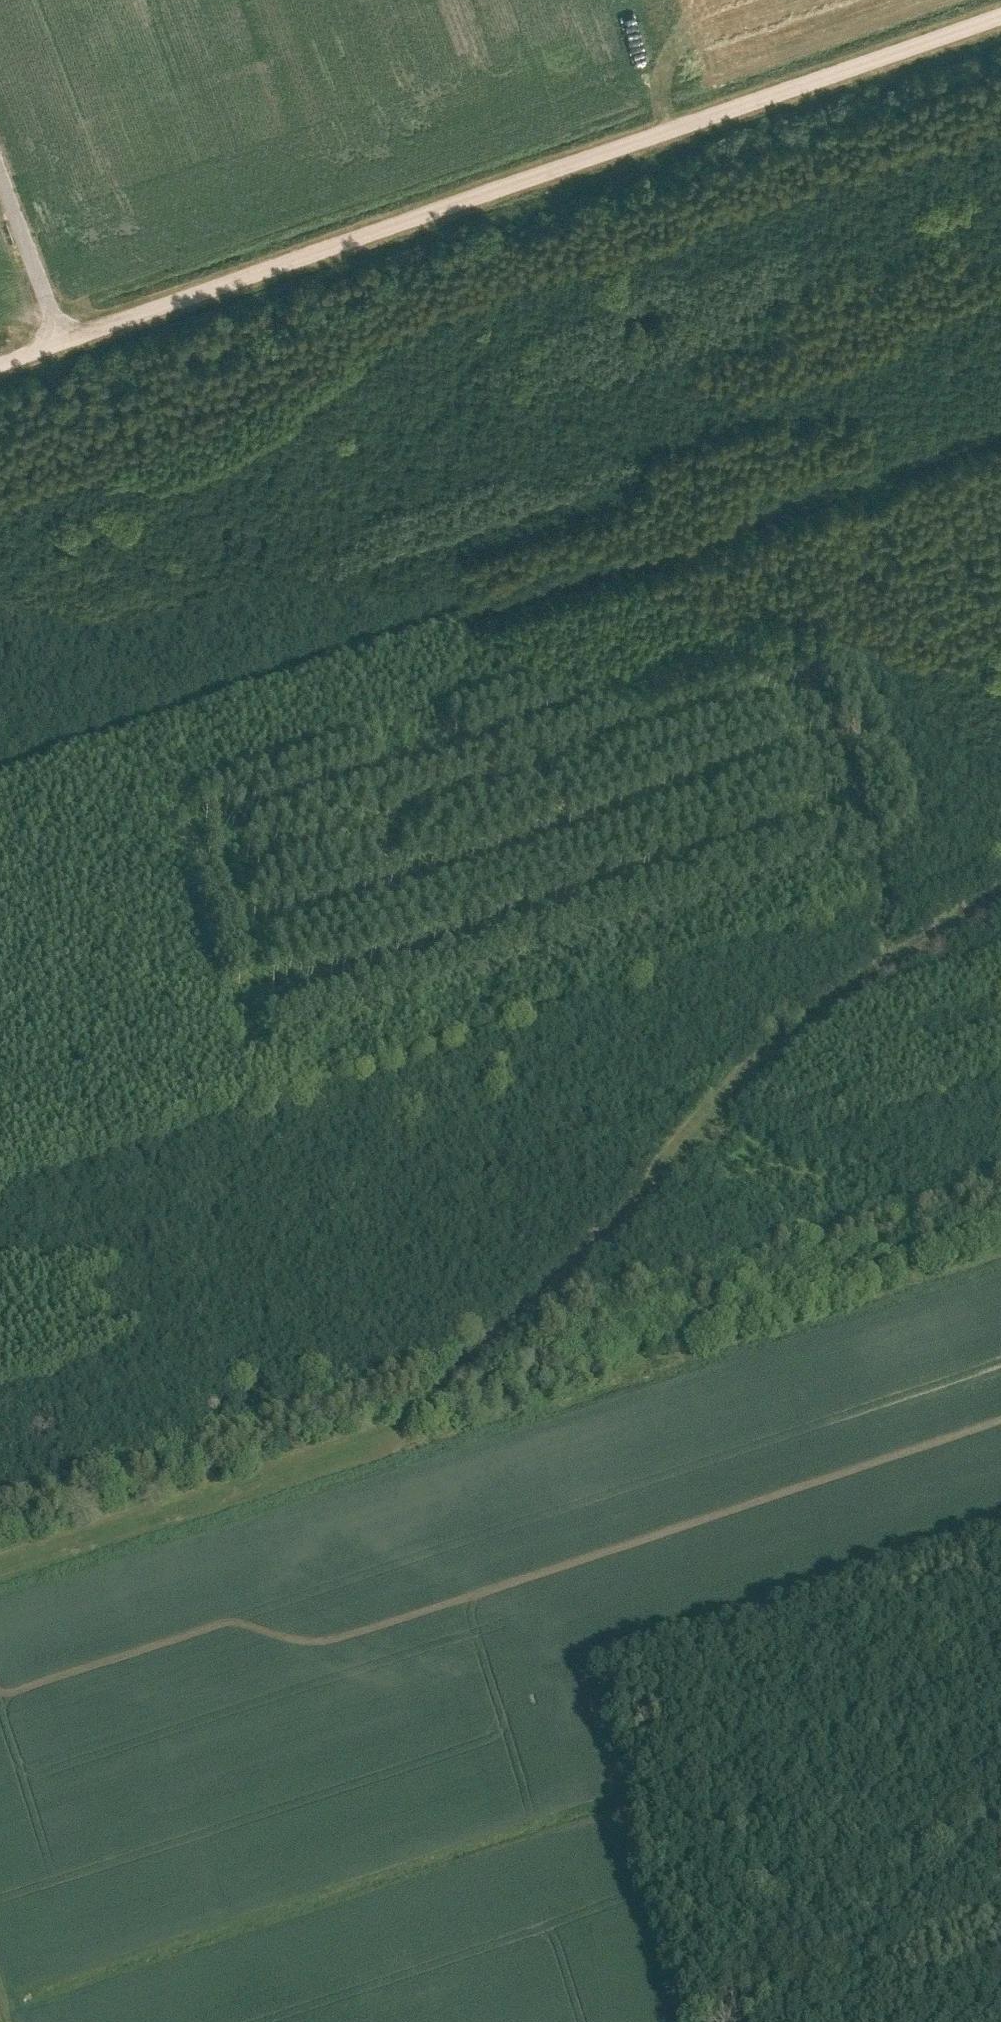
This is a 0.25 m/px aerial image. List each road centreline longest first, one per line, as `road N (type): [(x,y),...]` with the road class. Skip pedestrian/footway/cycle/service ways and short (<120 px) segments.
road 1 (track): [(1000,16),(0,364)]

